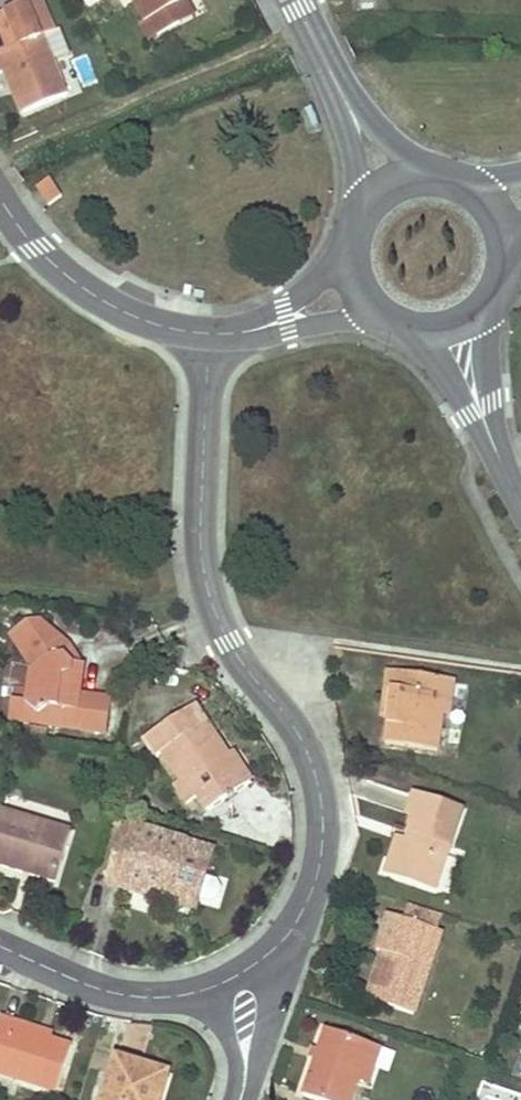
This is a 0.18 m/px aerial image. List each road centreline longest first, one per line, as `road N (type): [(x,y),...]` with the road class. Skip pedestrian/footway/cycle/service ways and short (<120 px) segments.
road 1 (residential): [(238,974),(299,916),(317,873),(322,812),(304,746),(228,641),(207,590),(200,544),(209,333)]
road 2 (residential): [(209,333),(140,319),(93,293),(36,247),(0,198)]
road 3 (residential): [(0,946),(99,988),(144,997),(194,992),(238,974)]
road 4 (residential): [(490,439),(490,302)]
road 5 (residential): [(410,330),(490,439)]
road 6 (residential): [(238,974),(250,1026),(236,1099)]

